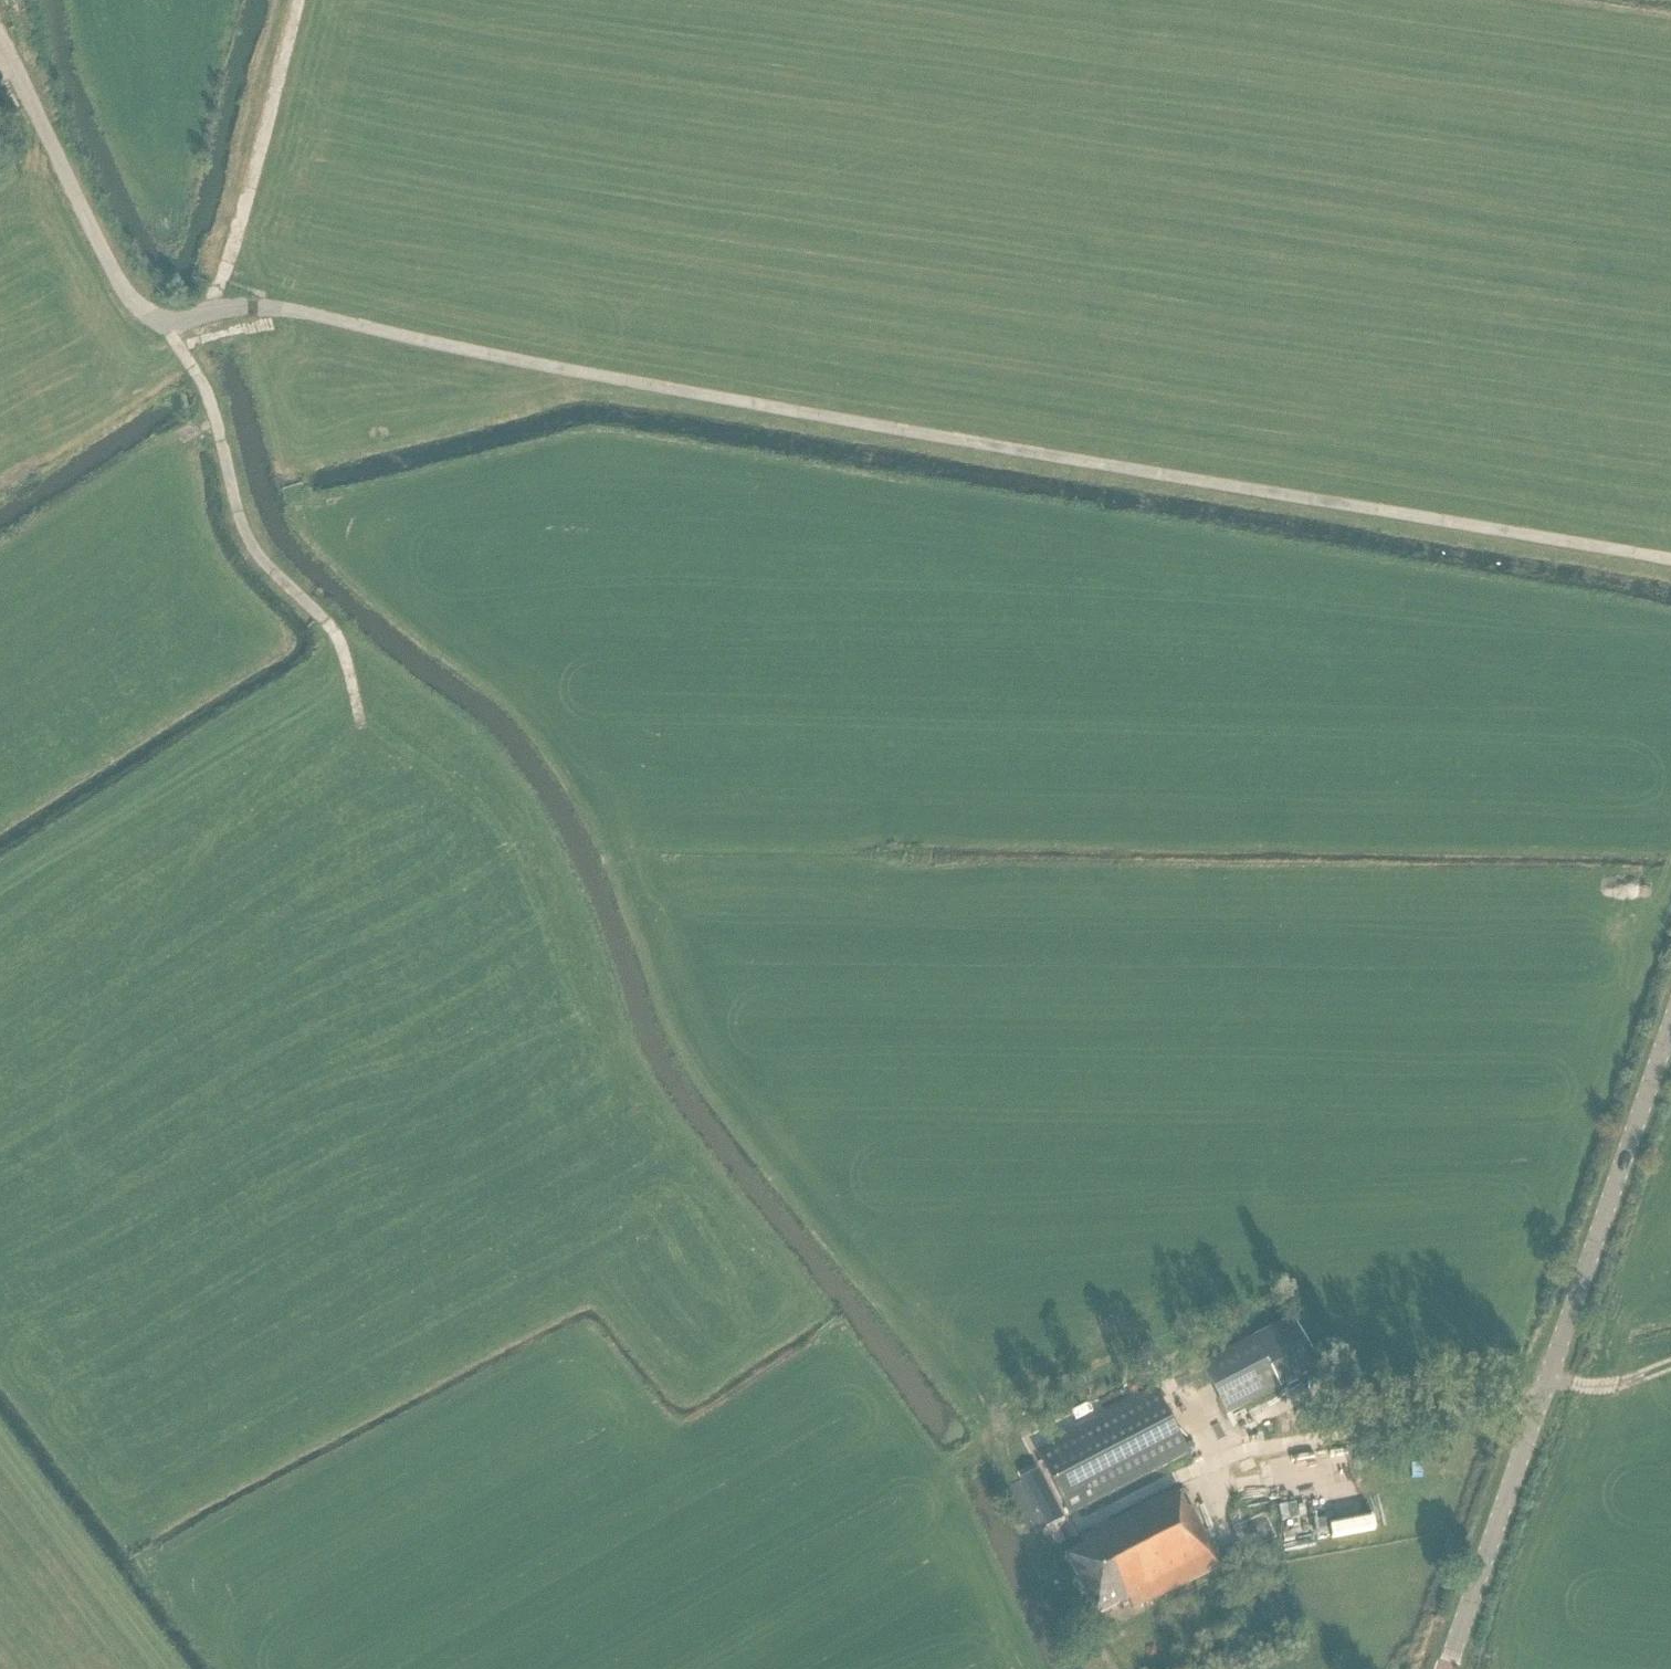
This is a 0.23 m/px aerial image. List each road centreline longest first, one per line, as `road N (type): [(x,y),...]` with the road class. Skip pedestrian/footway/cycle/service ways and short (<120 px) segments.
road 1 (unclassified): [(1445,1668),(1670,1022)]
road 2 (track): [(1546,1378),(1603,1385),(1670,1365)]

